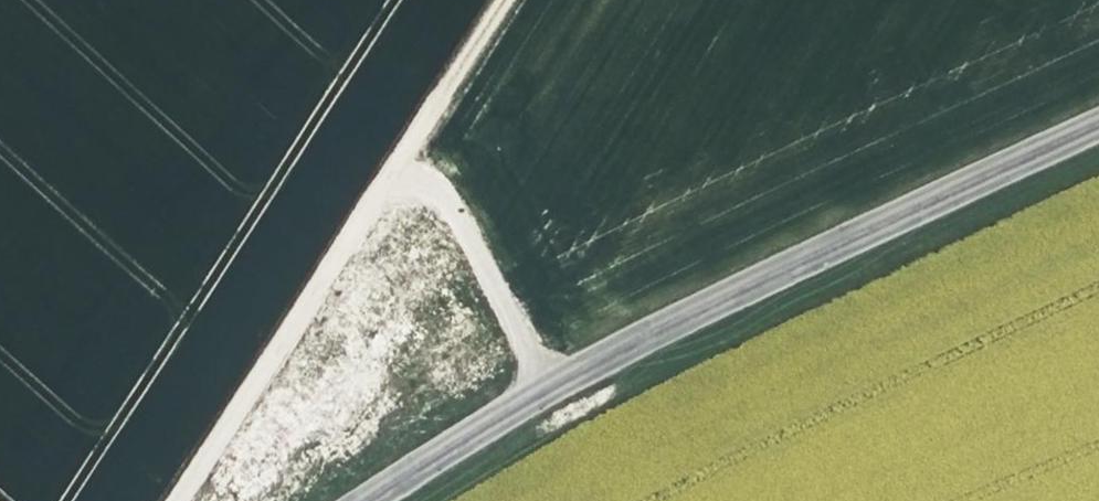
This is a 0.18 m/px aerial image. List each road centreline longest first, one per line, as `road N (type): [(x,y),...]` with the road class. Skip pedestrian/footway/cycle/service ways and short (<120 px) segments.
road 1 (tertiary): [(1098,125),(558,383),(374,500)]
road 2 (track): [(179,500),(502,0)]

